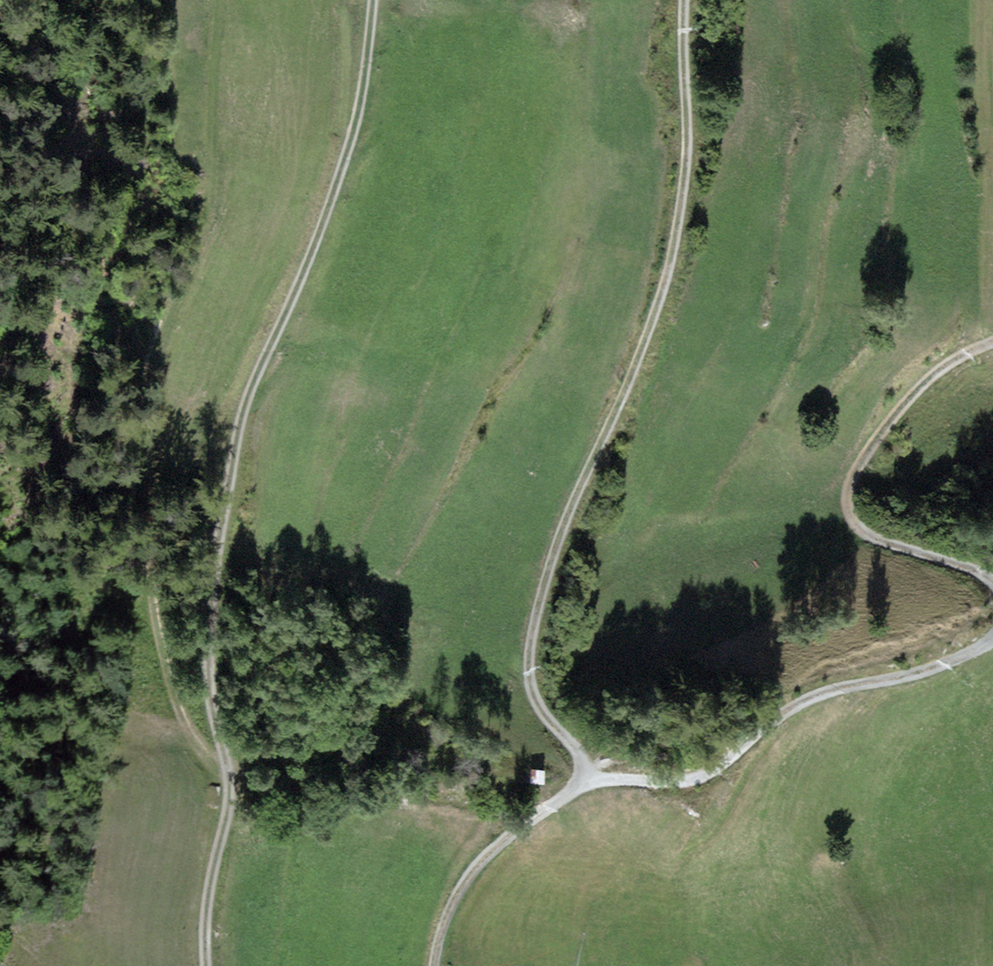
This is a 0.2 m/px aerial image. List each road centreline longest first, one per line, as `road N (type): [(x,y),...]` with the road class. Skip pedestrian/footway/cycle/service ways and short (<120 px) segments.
road 1 (track): [(206,965),(207,902),(229,795),(209,697),(207,587),(217,518),(245,392),(342,156),(370,0)]
road 2 (track): [(681,0),(677,213),(634,351),(578,479),(524,661),(531,700),(583,783)]
road 3 (track): [(226,758),(199,744),(172,688),(141,481),(151,365),(211,199),(221,0)]
road 4 (track): [(992,636),(973,653),(924,671),(789,707),(708,774),(583,783)]
road 5 (track): [(992,340),(942,366),(886,427),(852,477),(849,504),(865,534),(982,573),(992,585)]
road 6 (track): [(583,783),(471,873),(440,935),(437,965)]

